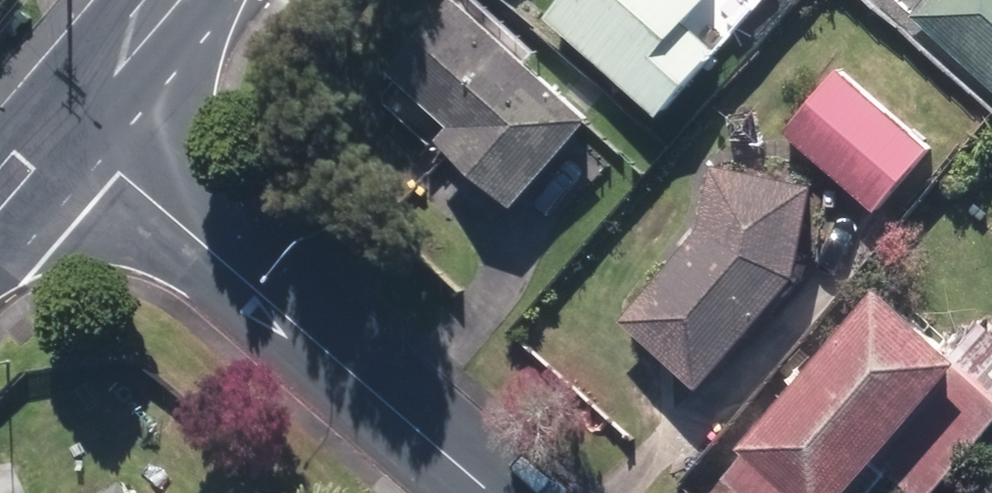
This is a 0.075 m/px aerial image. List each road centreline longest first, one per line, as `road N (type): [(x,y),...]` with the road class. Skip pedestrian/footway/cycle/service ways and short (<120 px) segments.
road 1 (residential): [(480,492),(68,127)]
road 2 (secondary): [(68,127),(166,0)]

